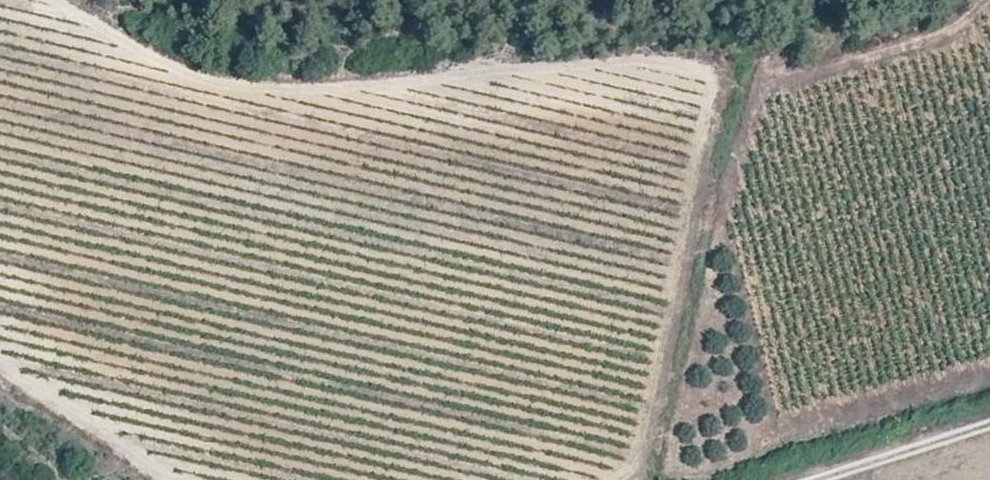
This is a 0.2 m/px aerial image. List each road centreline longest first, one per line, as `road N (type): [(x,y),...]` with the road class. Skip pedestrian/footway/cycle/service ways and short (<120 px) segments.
road 1 (track): [(867,479),(989,436)]

